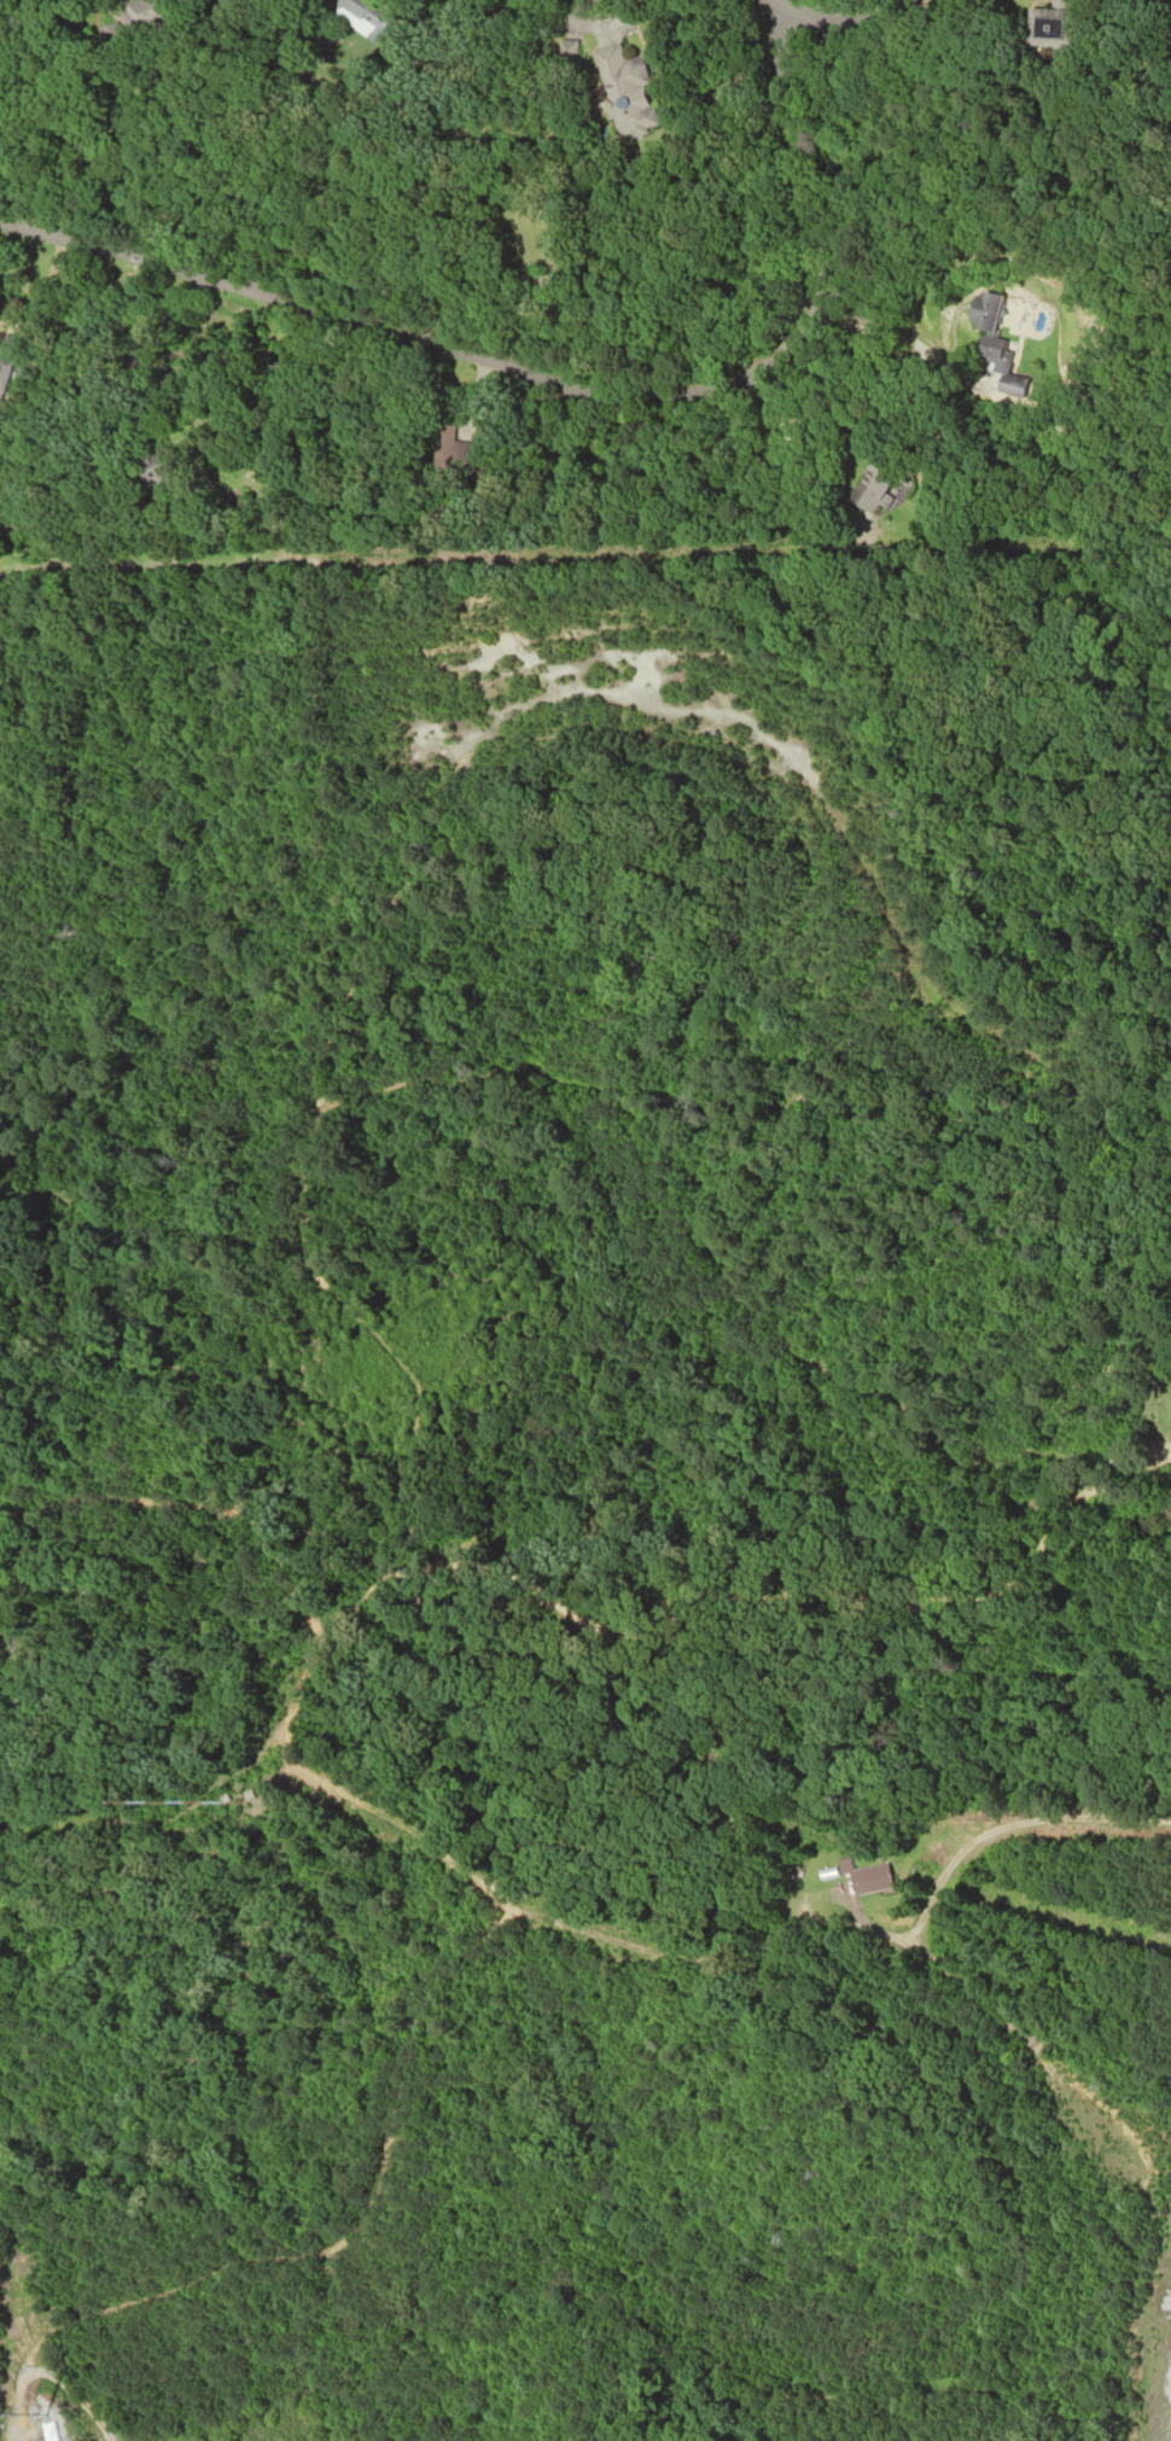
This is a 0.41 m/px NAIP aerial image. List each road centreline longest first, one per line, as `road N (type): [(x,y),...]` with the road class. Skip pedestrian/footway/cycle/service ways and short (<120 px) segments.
road 1 (residential): [(1170,2064),(1095,2043),(861,1918),(639,1950),(501,1912),(332,1738),(332,1633),(368,1585),(448,1560),(873,1554),(1170,1530)]
road 2 (residential): [(0,223),(280,298),(575,391),(683,395),(723,385),(763,367),(791,338),(805,316),(816,250),(773,47),(781,4)]
road 3 (residential): [(501,1912),(410,2008),(361,2216),(325,2247),(51,2328),(19,2372),(38,2440)]
road 4 (residential): [(775,0),(841,22),(867,19),(902,0)]

